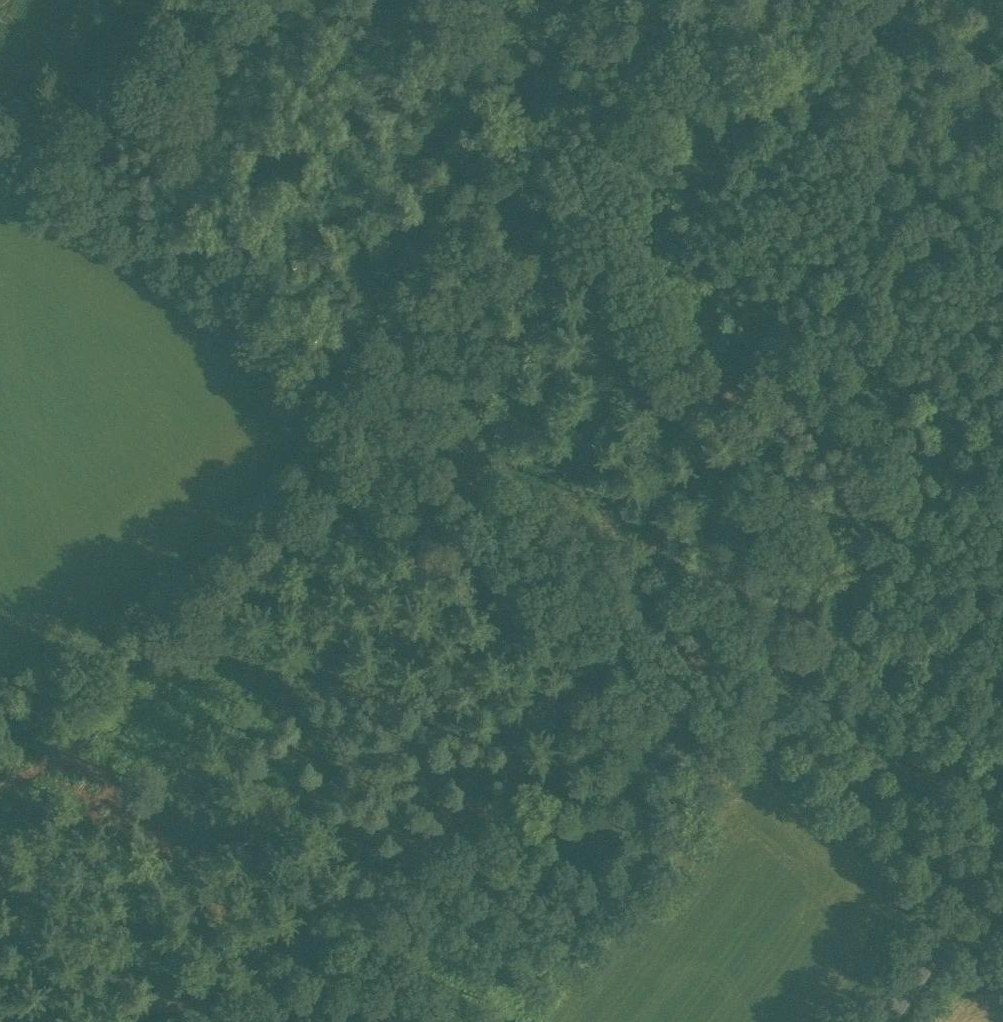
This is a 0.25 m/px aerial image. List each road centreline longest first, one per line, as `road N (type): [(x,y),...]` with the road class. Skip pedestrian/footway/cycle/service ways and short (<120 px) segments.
road 1 (track): [(576,683),(471,804),(113,1021)]
road 2 (track): [(1002,906),(789,734),(682,636),(648,624),(633,630),(576,683)]
road 3 (tertiary): [(878,1021),(1002,840)]

